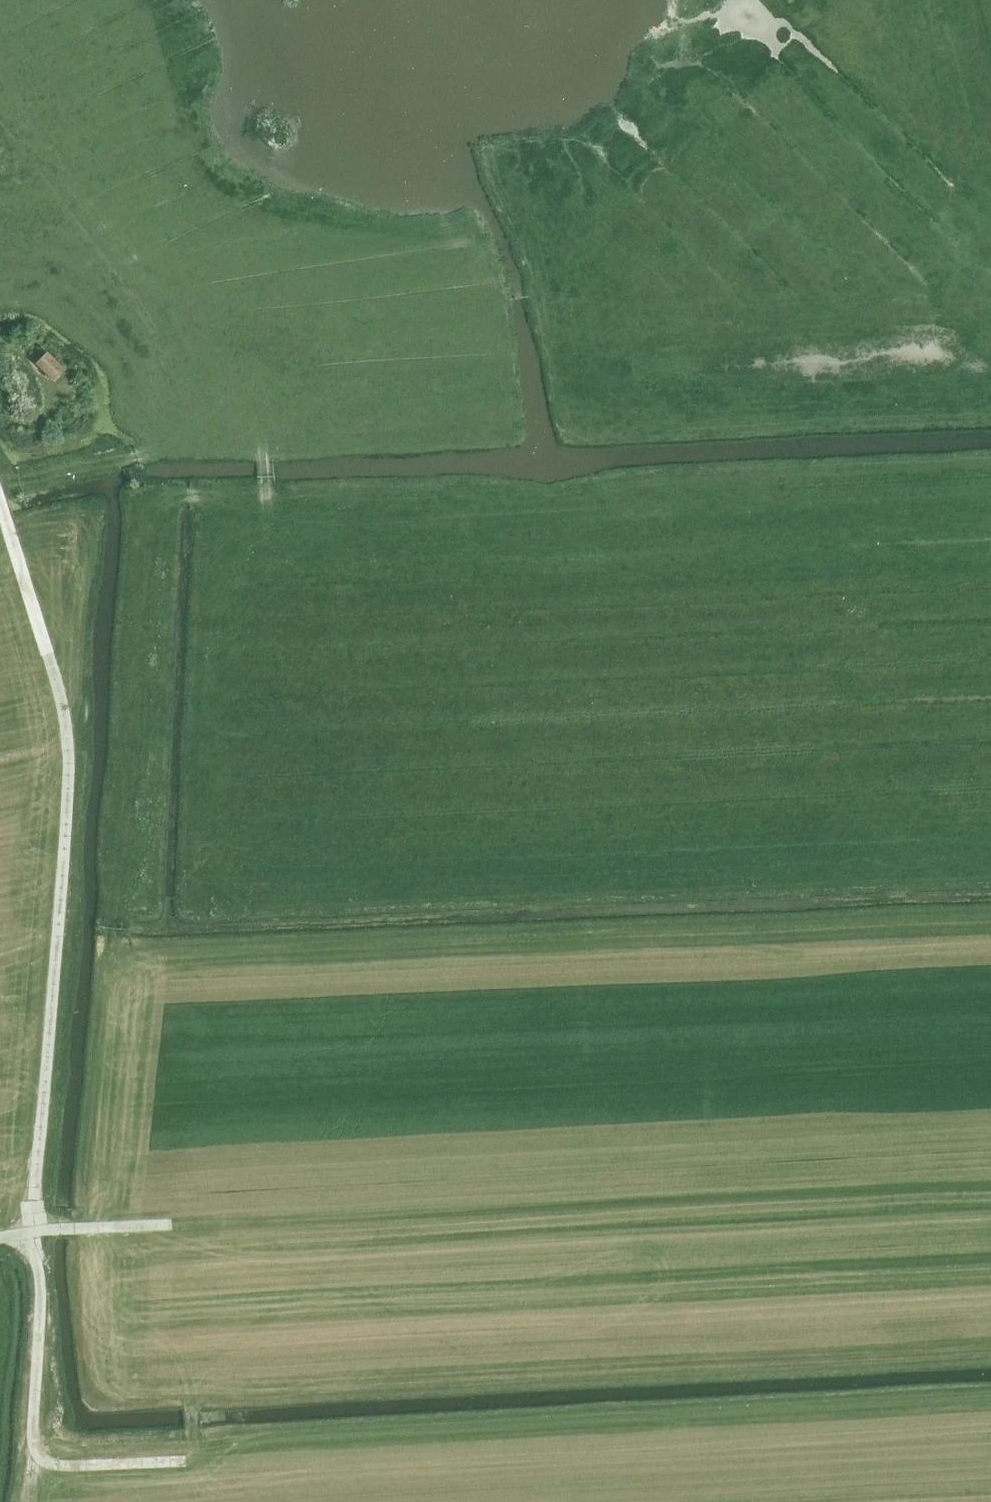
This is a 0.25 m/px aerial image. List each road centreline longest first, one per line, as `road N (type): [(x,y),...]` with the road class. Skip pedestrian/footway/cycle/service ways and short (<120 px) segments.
road 1 (track): [(0,1237),(32,1230),(69,747),(58,684),(0,497)]
road 2 (track): [(170,1225),(32,1230),(41,1270),(32,1450)]
road 3 (track): [(32,1450),(53,1465),(185,1461)]

